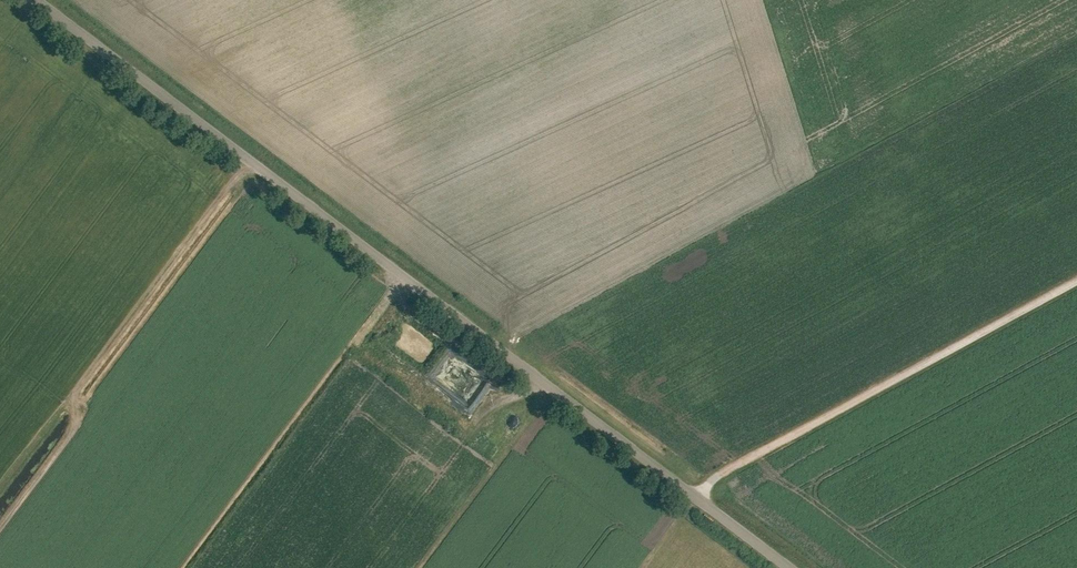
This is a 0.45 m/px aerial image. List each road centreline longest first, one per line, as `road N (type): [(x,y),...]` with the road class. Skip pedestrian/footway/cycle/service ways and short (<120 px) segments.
road 1 (unclassified): [(788,567),(37,0)]
road 2 (track): [(249,160),(74,392),(73,430),(0,527)]
road 3 (track): [(698,499),(718,475),(1076,280)]

